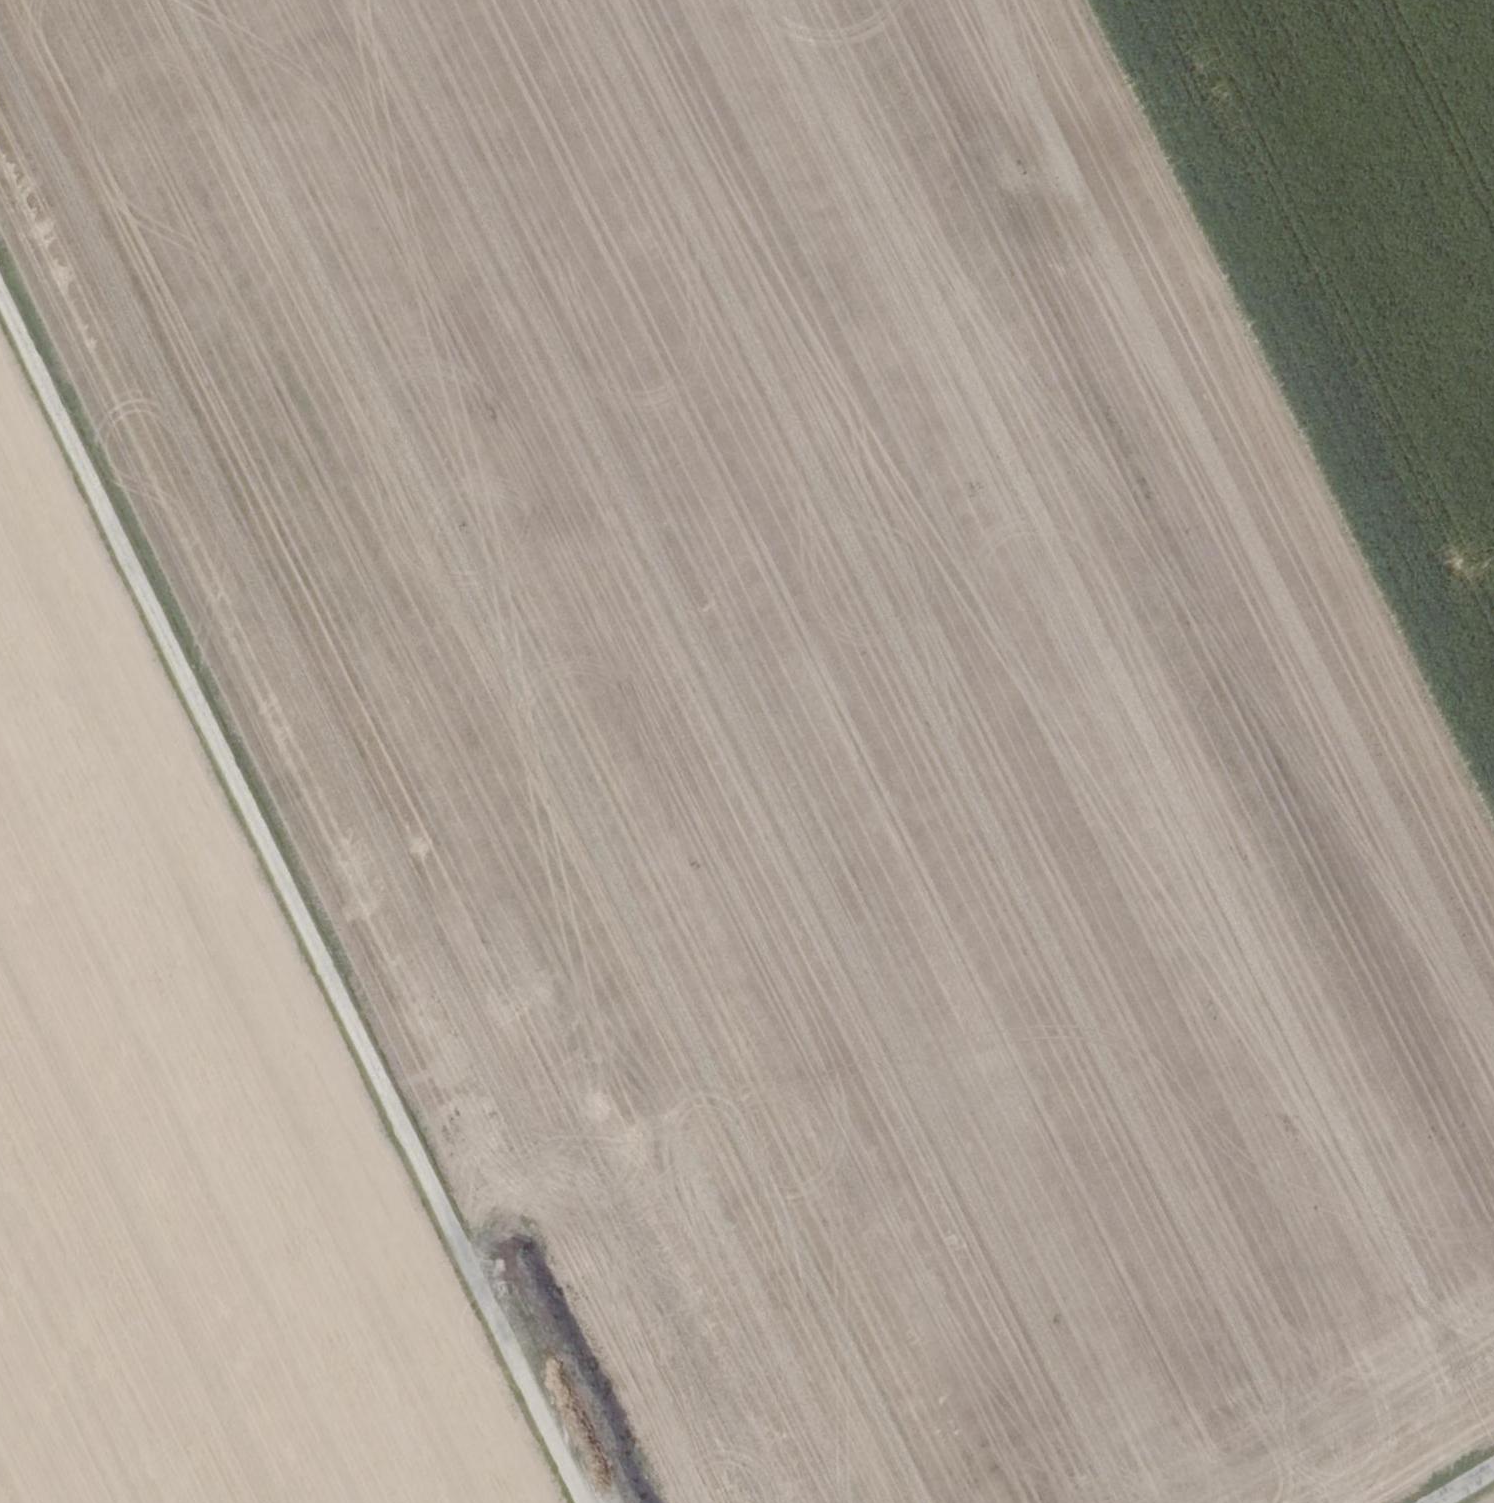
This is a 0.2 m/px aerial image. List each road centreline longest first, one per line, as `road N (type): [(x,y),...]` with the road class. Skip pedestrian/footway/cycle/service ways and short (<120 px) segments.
road 1 (track): [(0,300),(577,1502)]

